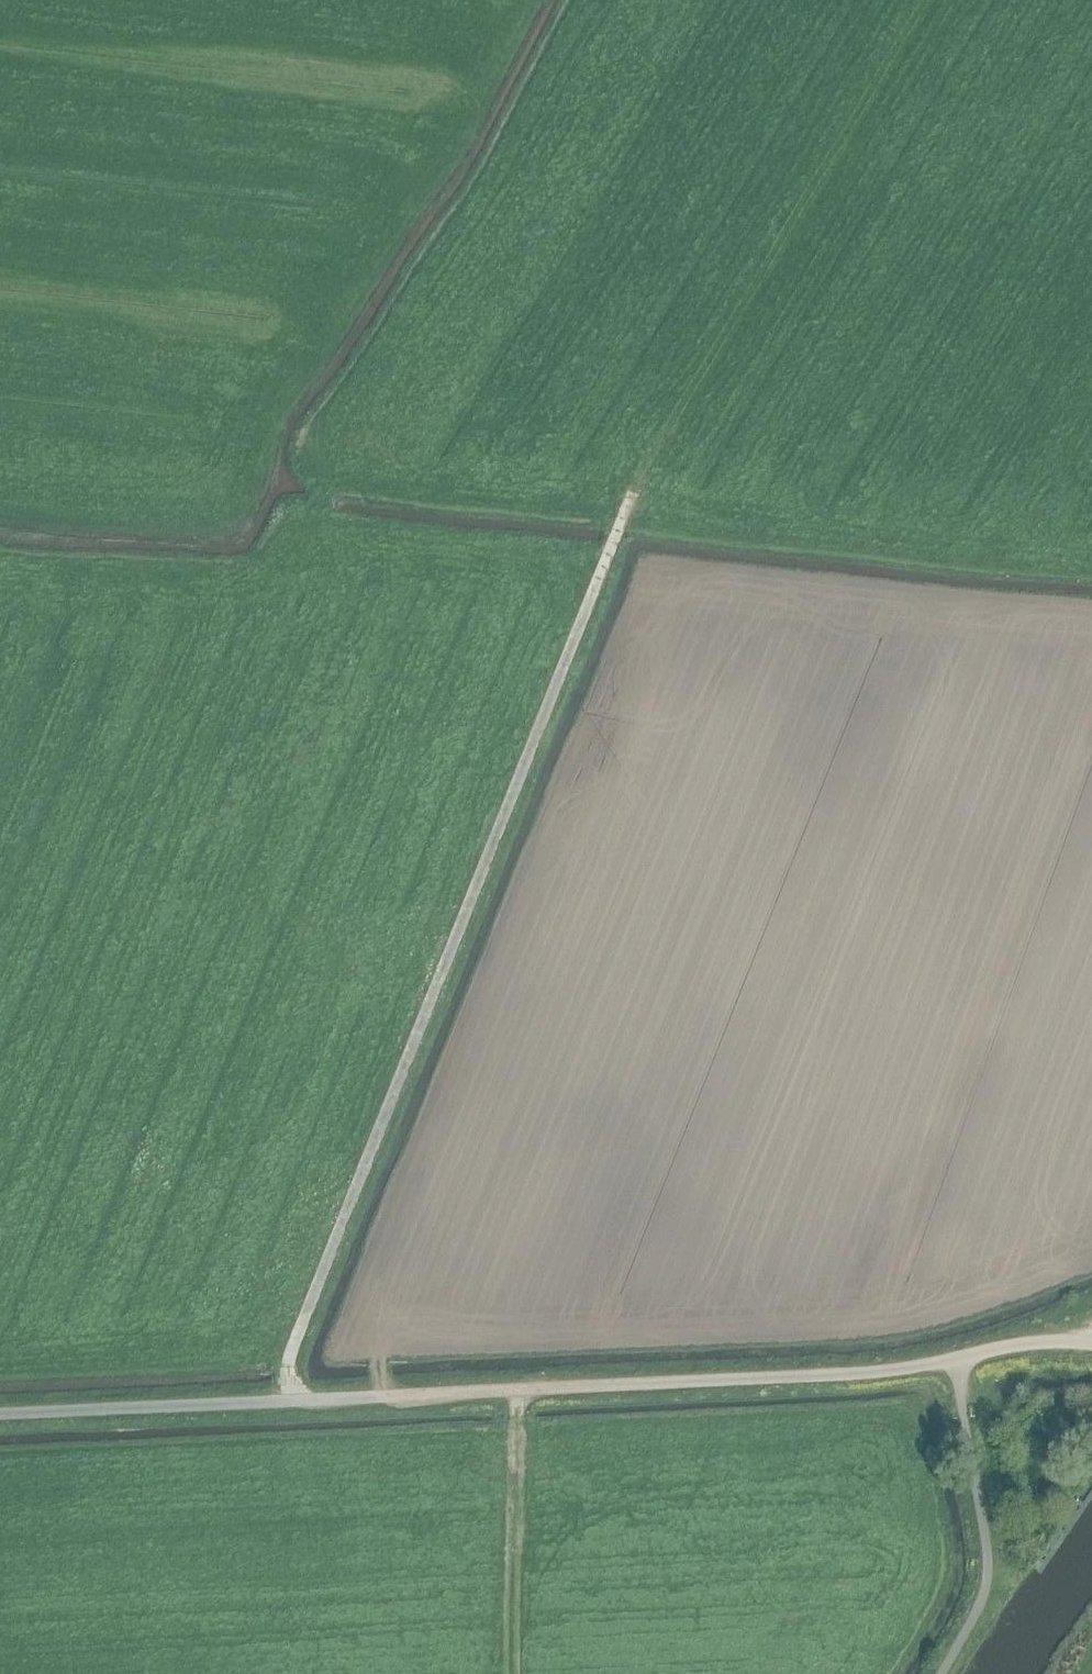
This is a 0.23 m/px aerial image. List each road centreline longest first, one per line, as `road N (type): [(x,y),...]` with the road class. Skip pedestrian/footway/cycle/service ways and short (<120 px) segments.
road 1 (unclassified): [(1091,1348),(1044,1347),(962,1363)]

